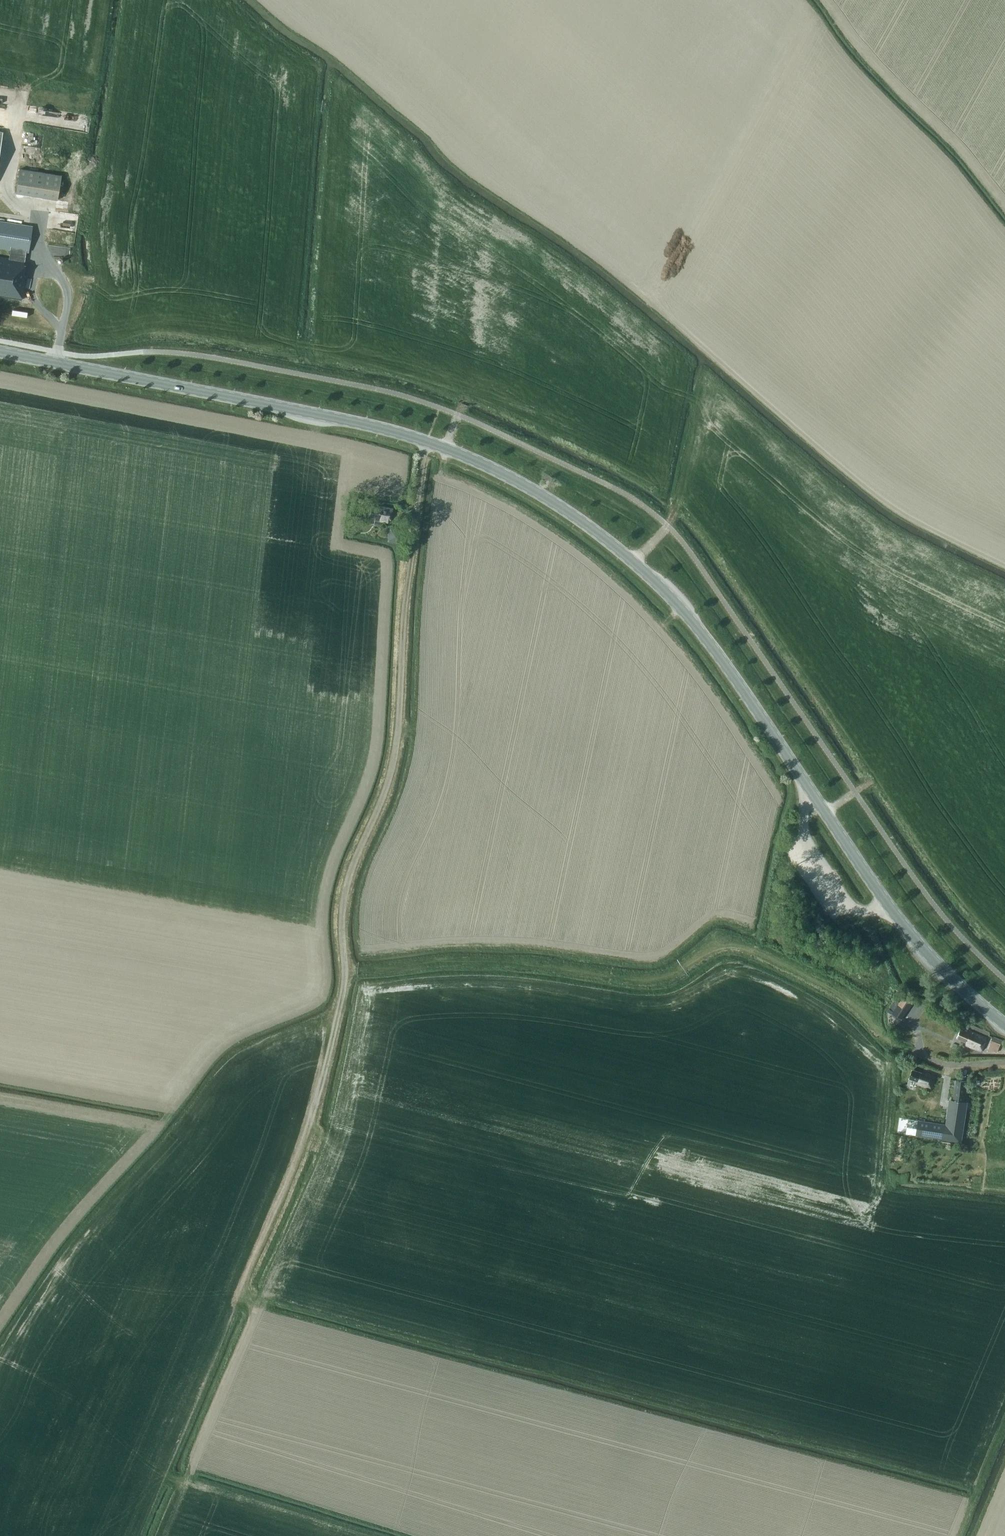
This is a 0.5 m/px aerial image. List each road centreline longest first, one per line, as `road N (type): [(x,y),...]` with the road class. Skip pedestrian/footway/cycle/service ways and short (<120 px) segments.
road 1 (primary): [(1004,1023),(908,930),(680,607),(551,500),(401,433),(0,351)]

